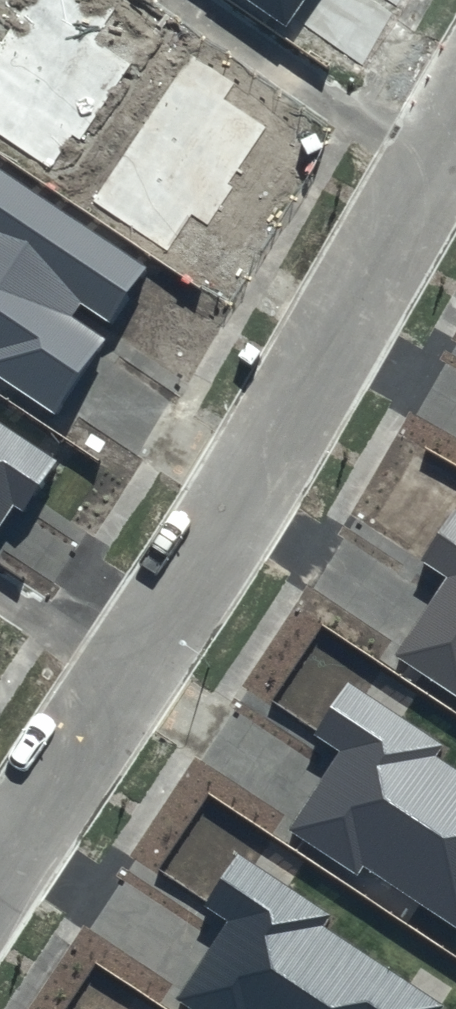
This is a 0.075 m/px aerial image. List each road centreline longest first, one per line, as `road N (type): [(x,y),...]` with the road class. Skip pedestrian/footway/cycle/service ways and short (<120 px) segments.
road 1 (residential): [(0,863),(177,595),(455,126)]

